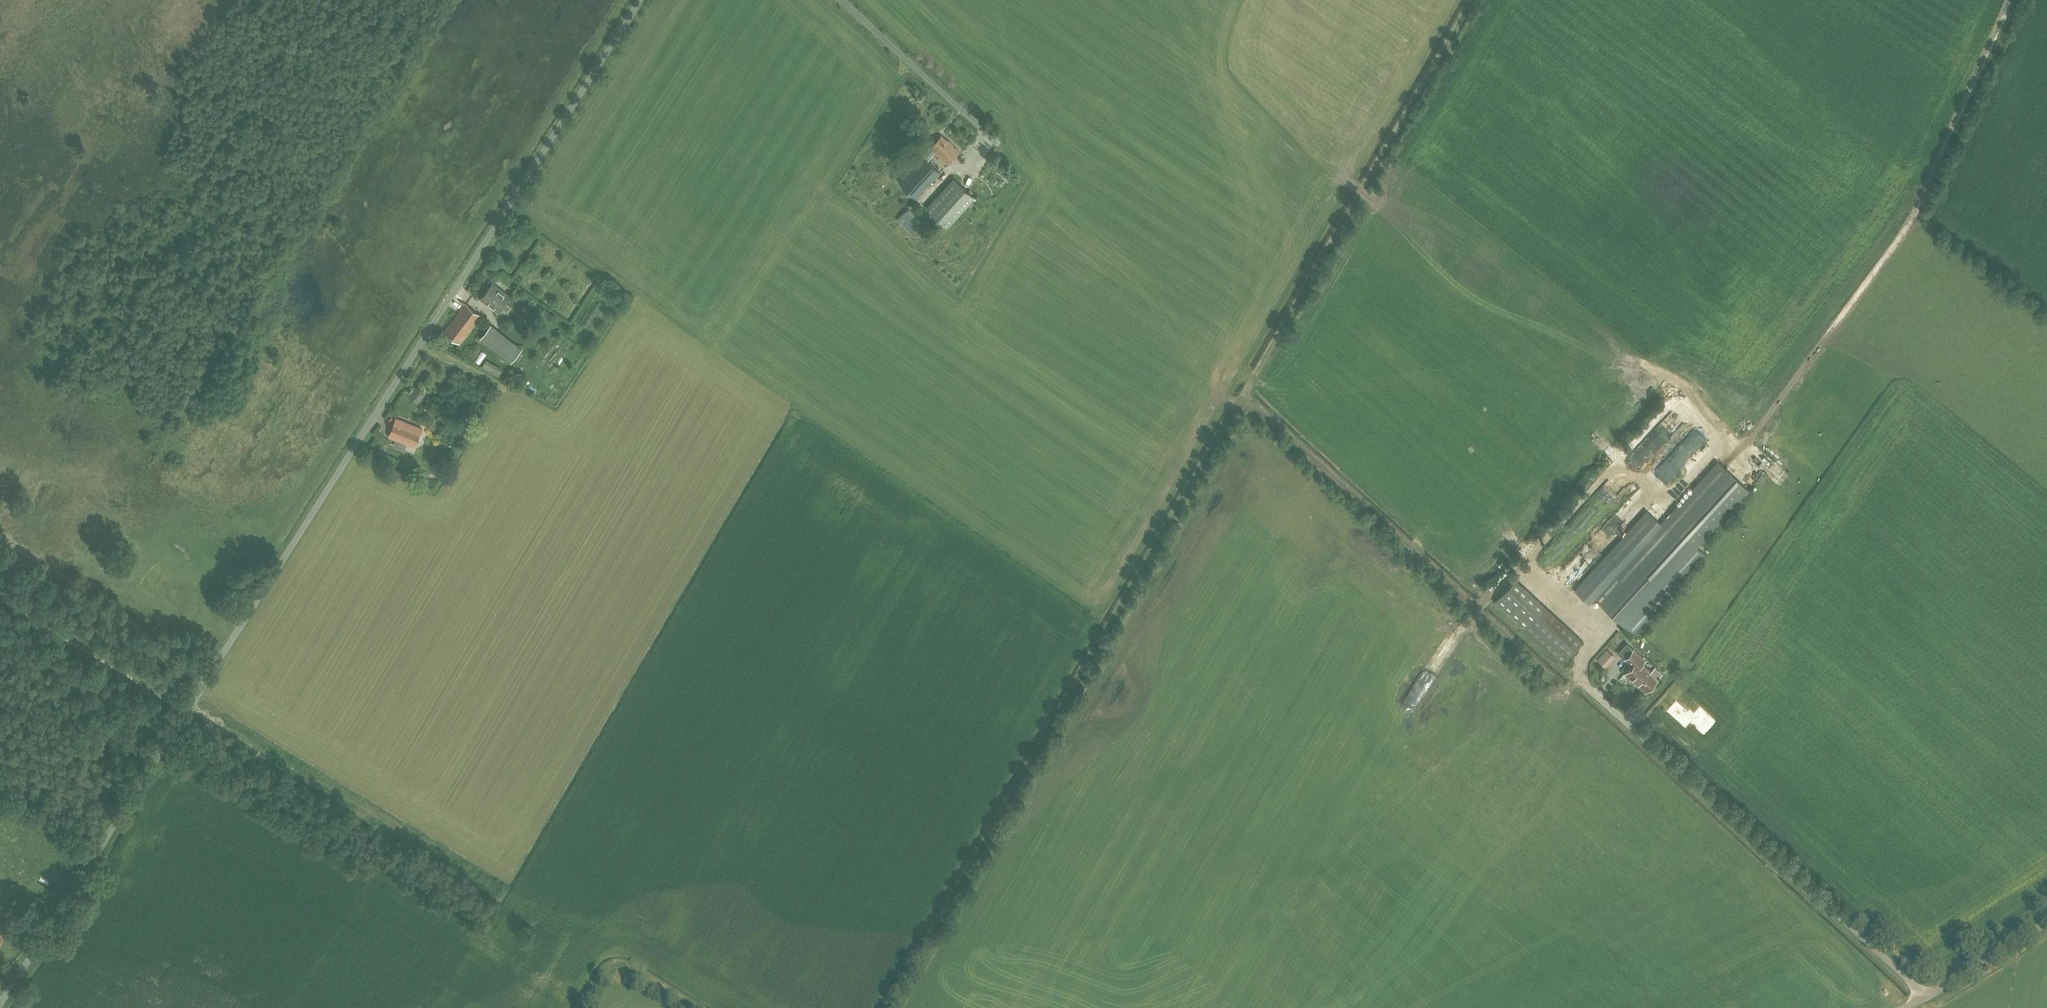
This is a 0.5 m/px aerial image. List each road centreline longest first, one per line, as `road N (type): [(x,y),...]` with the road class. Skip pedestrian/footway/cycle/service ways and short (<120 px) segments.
road 1 (unclassified): [(0,1005),(639,0)]
road 2 (track): [(1473,0),(890,1007)]
road 3 (unclassified): [(1908,1007),(2046,922)]
road 4 (track): [(691,1007),(620,966),(601,976),(582,1007)]

